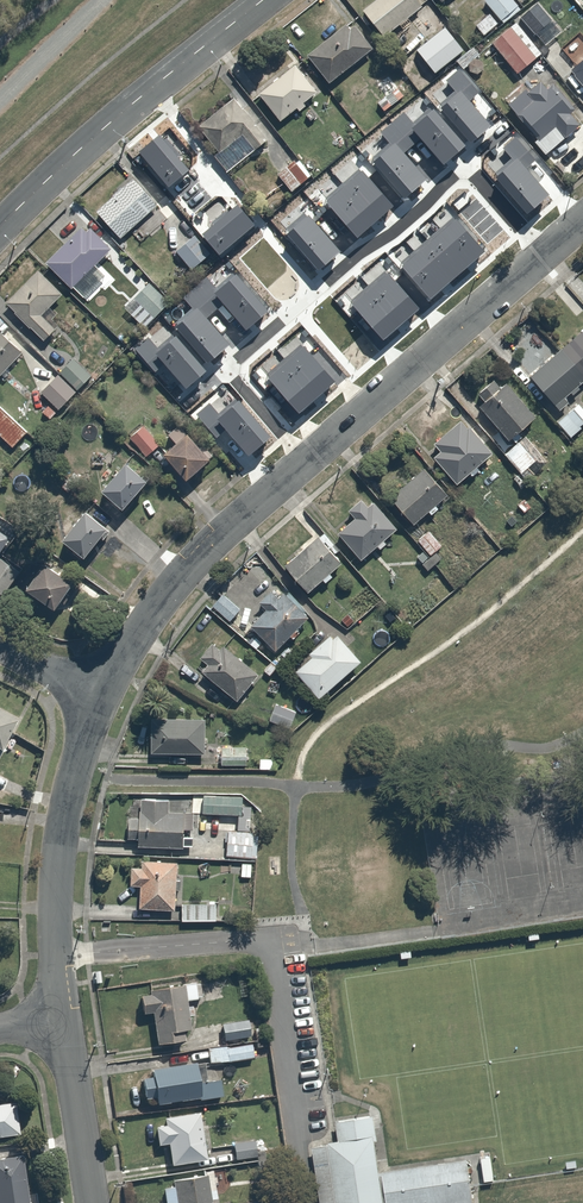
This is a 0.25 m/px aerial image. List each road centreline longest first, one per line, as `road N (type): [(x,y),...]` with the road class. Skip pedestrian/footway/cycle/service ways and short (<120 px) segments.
road 1 (unclassified): [(104,697),(154,611),(224,533),(582,220)]
road 2 (secondary): [(0,229),(99,133),(263,0)]
road 3 (unclassified): [(65,1019),(55,875),(72,780),(104,697)]
road 4 (unclassified): [(94,1202),(65,1019)]
road 5 (track): [(105,0),(0,104)]

